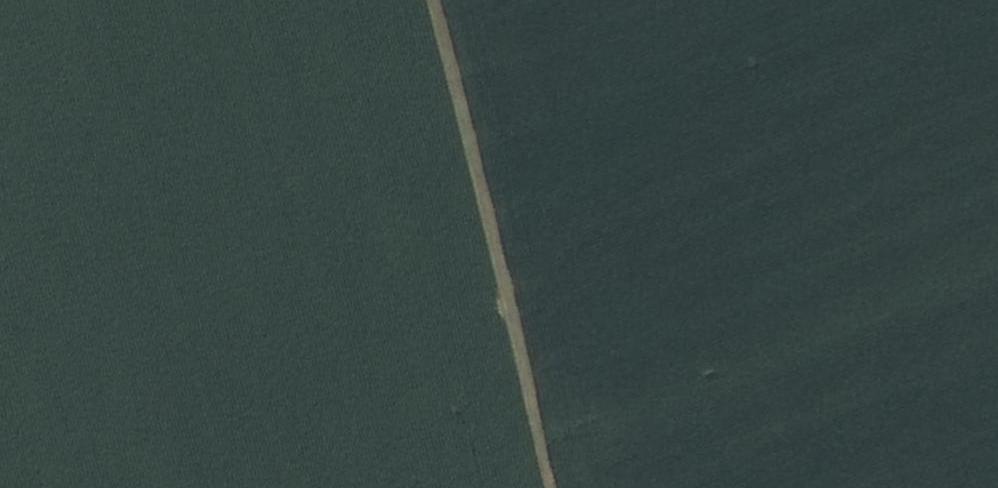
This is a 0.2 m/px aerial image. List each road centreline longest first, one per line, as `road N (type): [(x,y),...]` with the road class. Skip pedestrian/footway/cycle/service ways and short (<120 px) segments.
road 1 (track): [(434,0),(549,487)]

